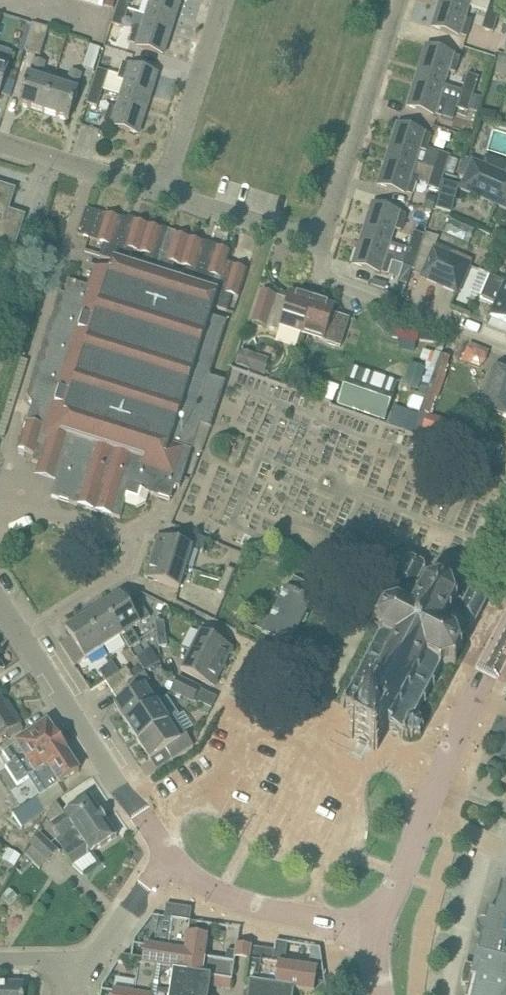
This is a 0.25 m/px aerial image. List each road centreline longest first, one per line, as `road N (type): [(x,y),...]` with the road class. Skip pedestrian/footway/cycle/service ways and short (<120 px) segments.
road 1 (tertiary): [(376,930),(505,634)]
road 2 (residential): [(16,633),(128,570),(127,545),(117,531),(24,504),(0,516)]
road 3 (residential): [(166,857),(16,633)]
road 4 (residential): [(320,243),(399,0)]
road 5 (residential): [(505,350),(317,277),(320,243)]
road 6 (residential): [(166,857),(222,895),(376,930)]
road 7 (residential): [(161,193),(223,0)]
road 8 (residential): [(161,193),(0,142)]
road 9 (residential): [(320,243),(161,193)]
road 10 (residential): [(86,965),(166,857)]

